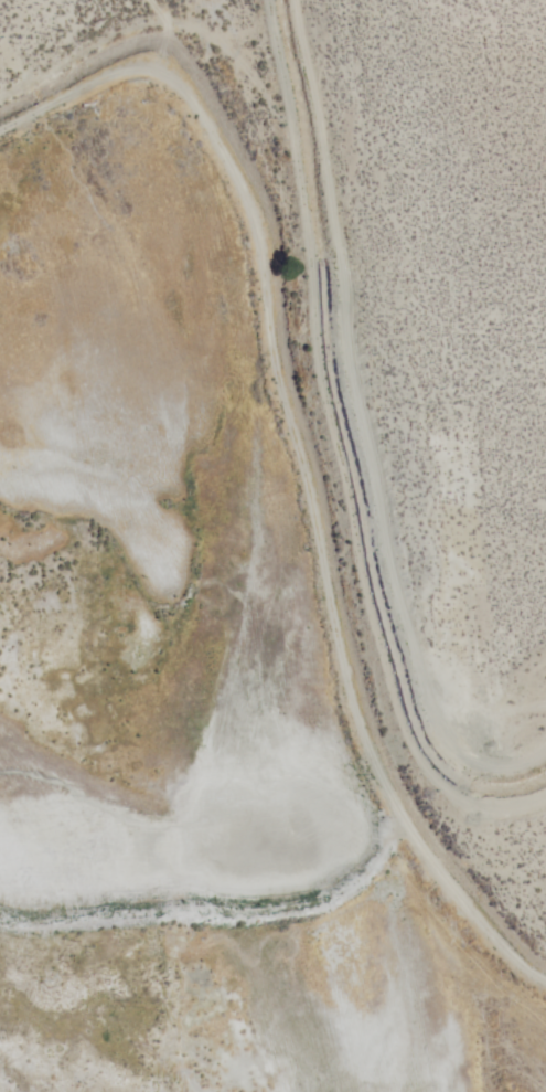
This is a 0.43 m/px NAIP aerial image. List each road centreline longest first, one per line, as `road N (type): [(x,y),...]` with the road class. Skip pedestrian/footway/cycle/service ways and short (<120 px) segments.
road 1 (track): [(545,982),(517,967),(420,850),(351,709),(286,422),(263,247),(233,167),(180,87),(152,66),(117,70),(0,124)]
road 2 (track): [(545,794),(452,801),(419,763),(385,679),(347,530),(267,0)]
road 3 (track): [(304,0),(363,411),(440,720),(459,748),(493,761),(545,732)]

